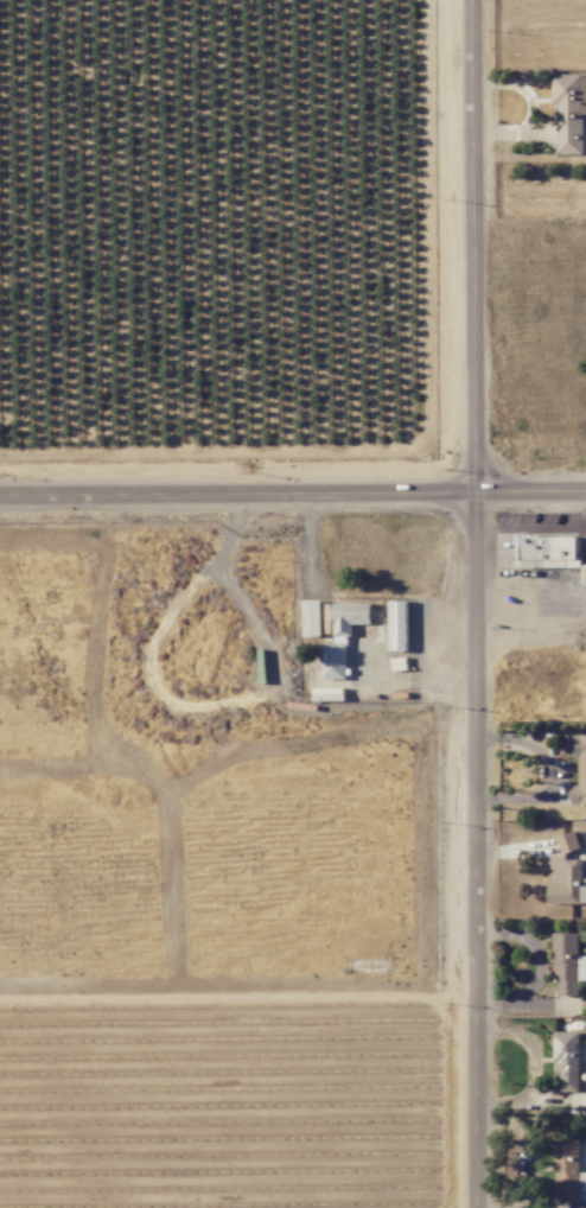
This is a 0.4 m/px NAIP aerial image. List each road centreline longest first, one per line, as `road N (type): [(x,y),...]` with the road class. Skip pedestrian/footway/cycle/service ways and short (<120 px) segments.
road 1 (tertiary): [(474,0),(480,1207)]
road 2 (tertiary): [(0,497),(585,491)]

